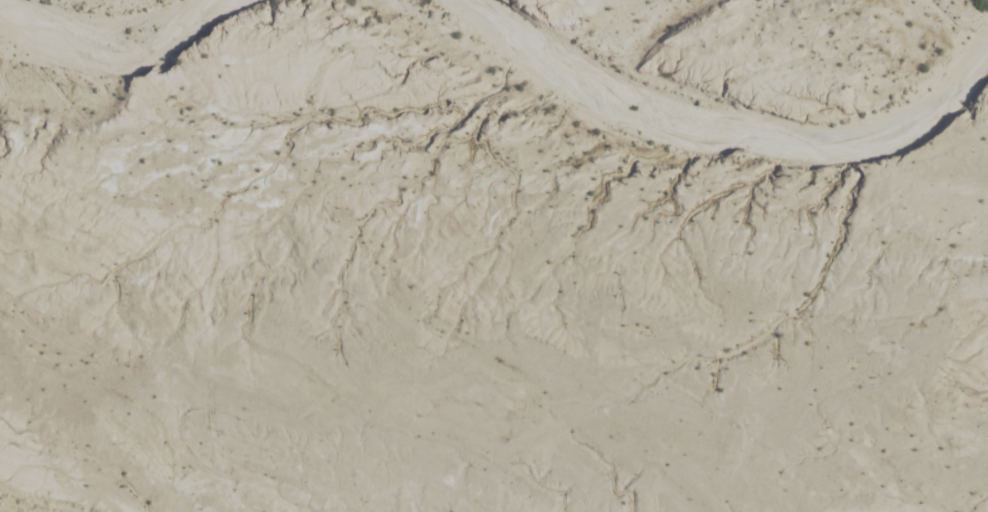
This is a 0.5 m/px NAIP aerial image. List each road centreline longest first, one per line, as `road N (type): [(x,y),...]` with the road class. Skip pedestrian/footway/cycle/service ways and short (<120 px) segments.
road 1 (track): [(462,0),(509,41),(618,109),(687,134),(881,138),(987,62)]
road 2 (track): [(0,9),(84,52),(150,51),(218,0)]

